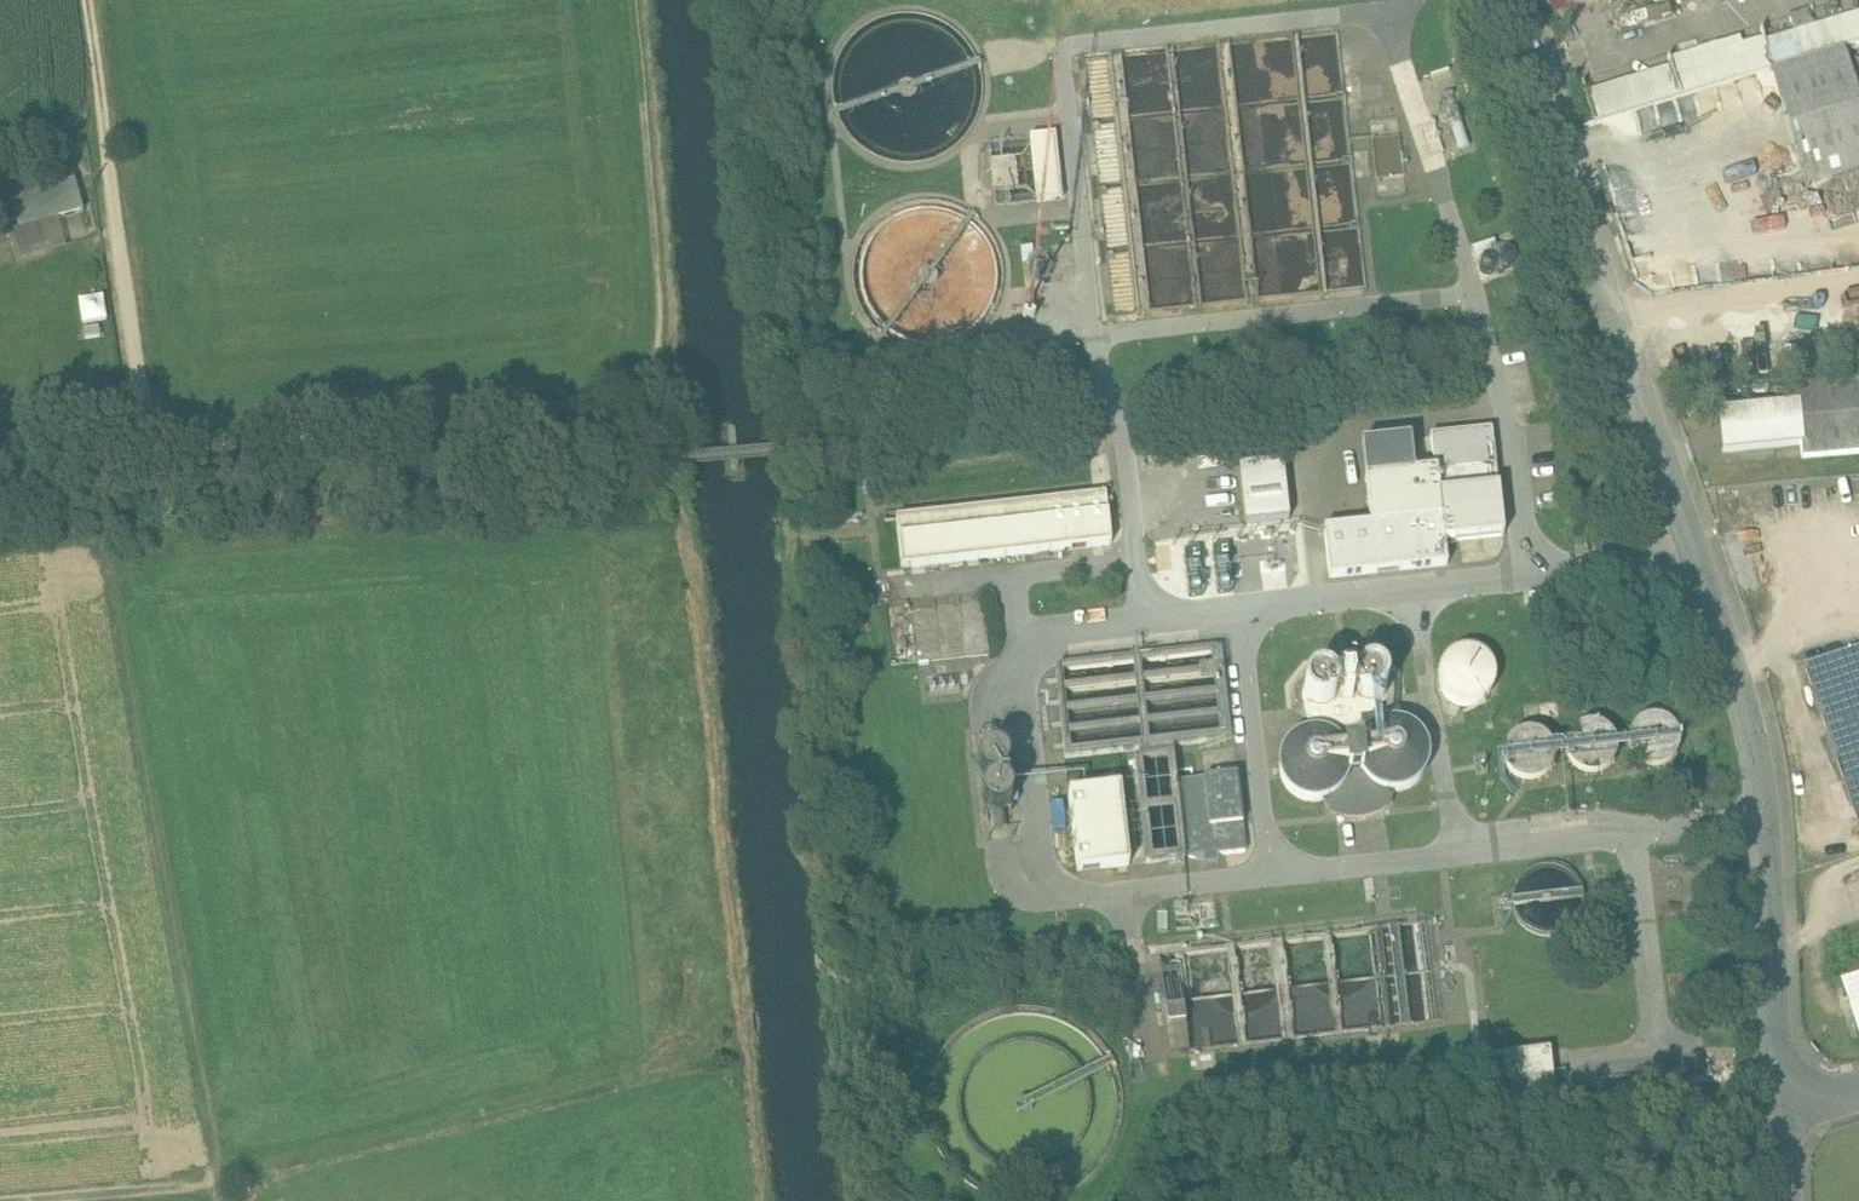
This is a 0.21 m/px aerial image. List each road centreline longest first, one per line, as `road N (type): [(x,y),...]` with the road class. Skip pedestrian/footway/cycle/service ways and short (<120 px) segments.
road 1 (unclassified): [(1783,1116),(1736,683),(1582,161),(1525,0)]
road 2 (track): [(736,1049),(222,1190),(3,1200)]
road 3 (track): [(87,0),(148,441)]

